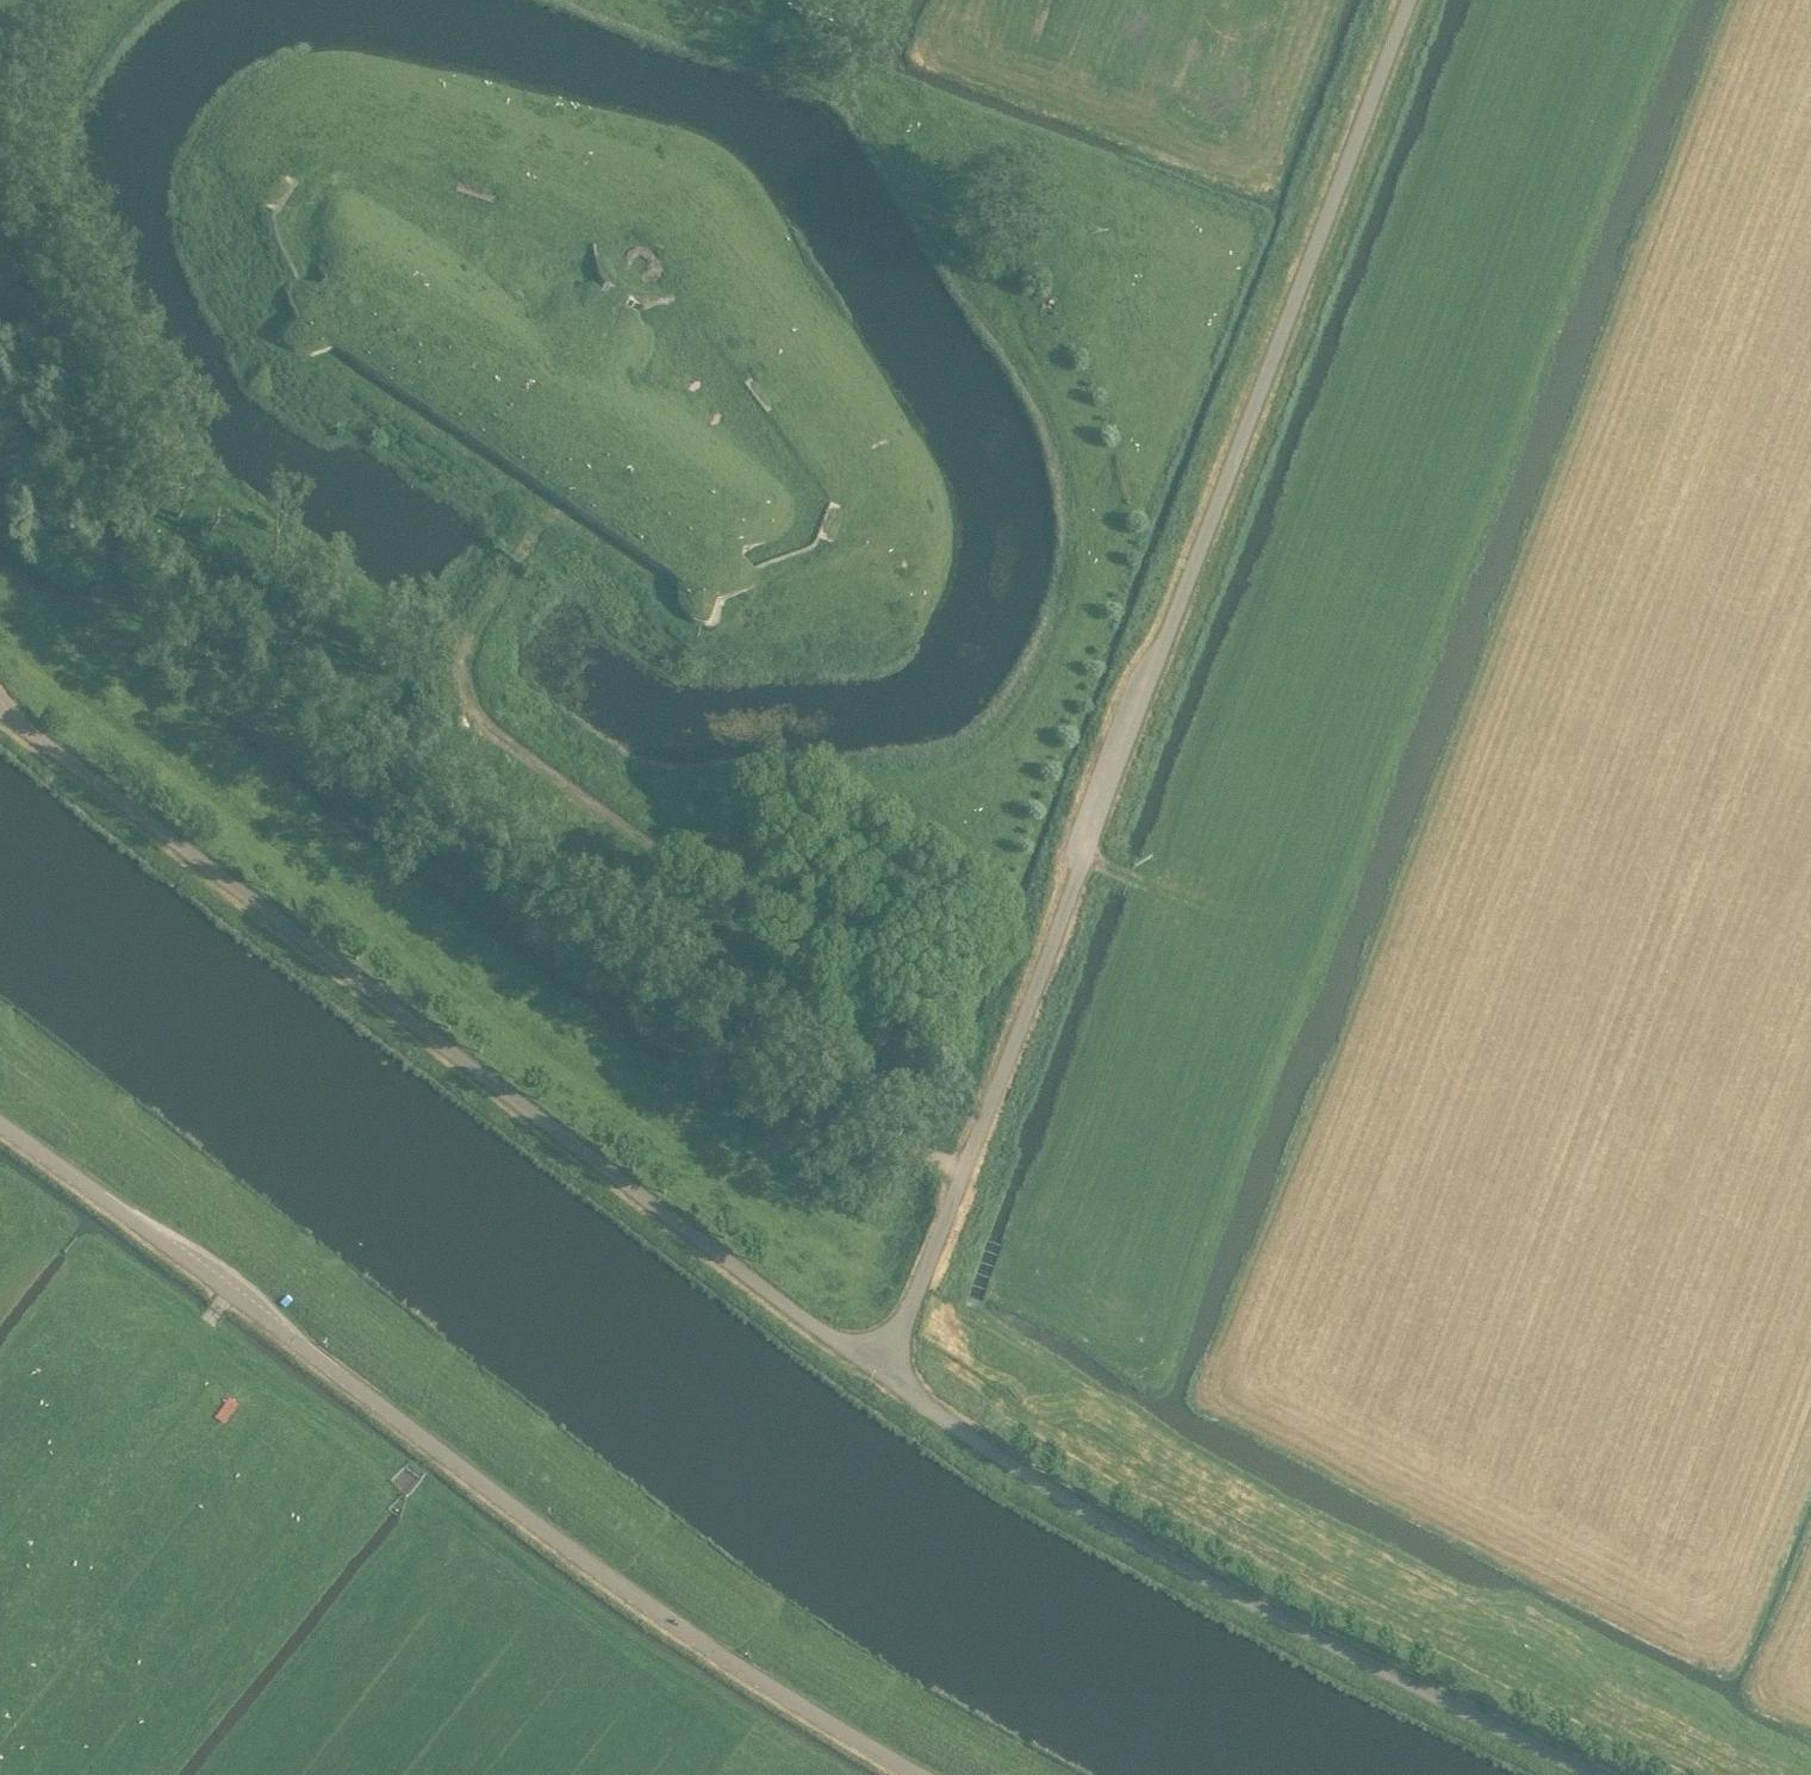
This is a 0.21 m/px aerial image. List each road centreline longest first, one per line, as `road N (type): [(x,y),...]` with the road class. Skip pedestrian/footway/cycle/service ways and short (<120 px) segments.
road 1 (unclassified): [(882,1374),(1407,0)]
road 2 (tertiary): [(924,1774),(635,1597),(0,1122)]
road 3 (unclassified): [(882,1374),(0,707)]
road 4 (unclassified): [(1601,1774),(1242,1596),(1041,1483),(882,1374)]
road 5 (track): [(626,821),(642,805),(688,788),(870,775)]

